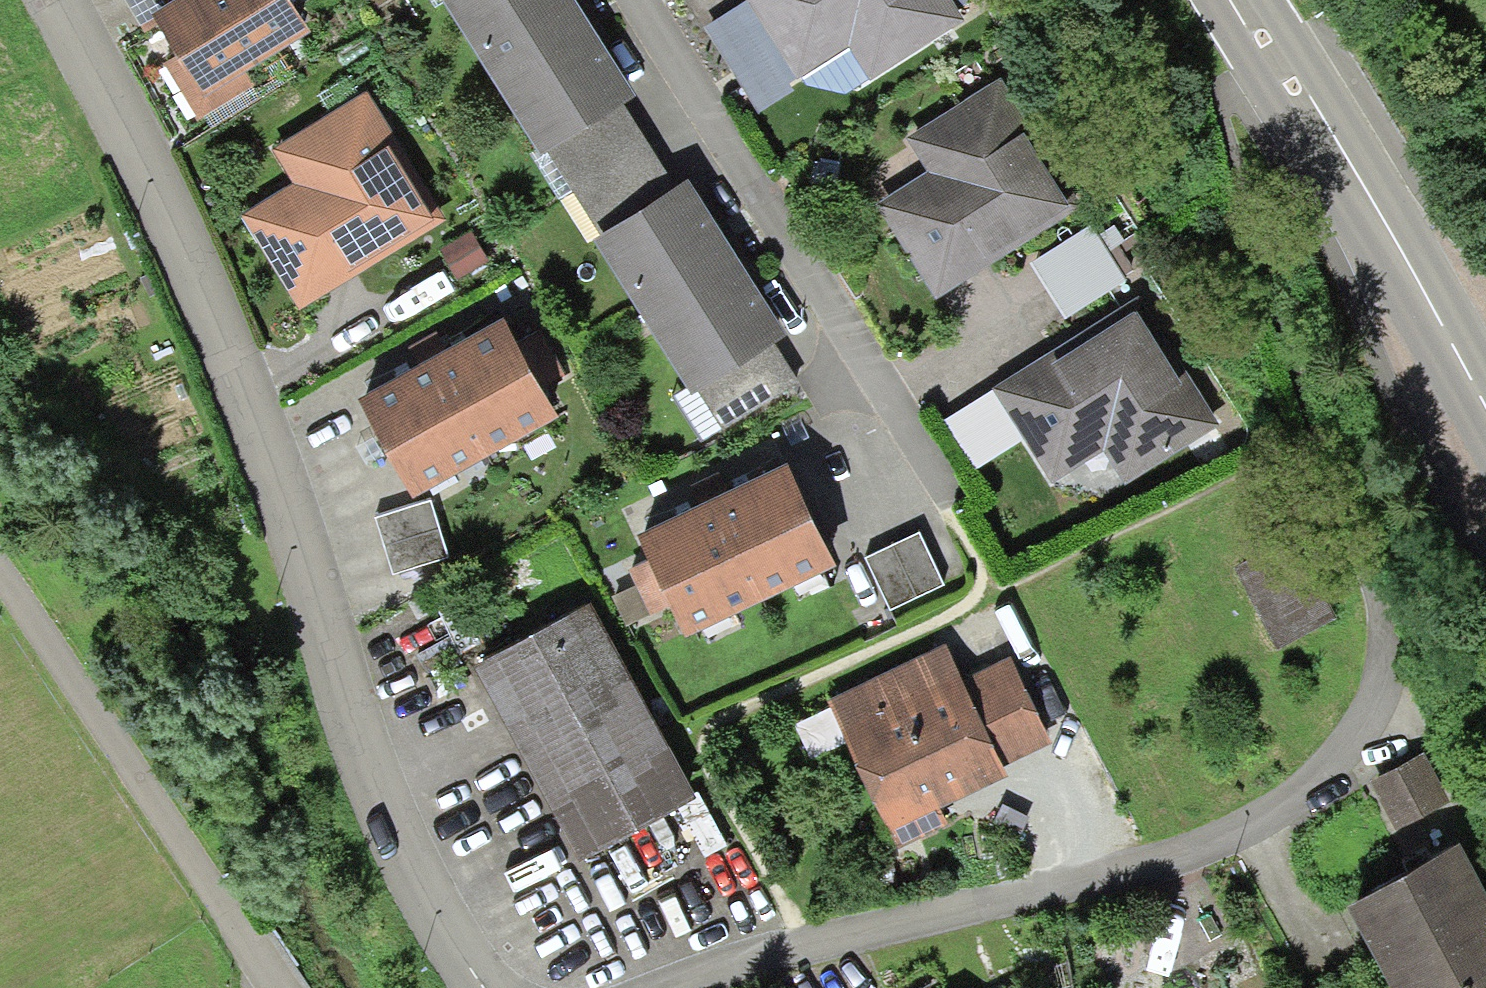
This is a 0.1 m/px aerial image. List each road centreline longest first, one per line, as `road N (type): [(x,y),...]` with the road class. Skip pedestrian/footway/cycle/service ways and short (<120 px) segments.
road 1 (residential): [(479,987),(424,915),(358,754),(215,333),(42,0)]
road 2 (residential): [(694,987),(751,963),(1026,901),(1166,860),(1261,817),(1332,763),(1374,704)]
road 3 (track): [(1374,704),(1382,644),(1374,603),(1225,115),(1223,99),(1281,64)]
road 4 (residential): [(627,0),(925,480)]
road 5 (primary): [(1235,0),(1485,407)]
road 6 (track): [(0,589),(249,958)]

